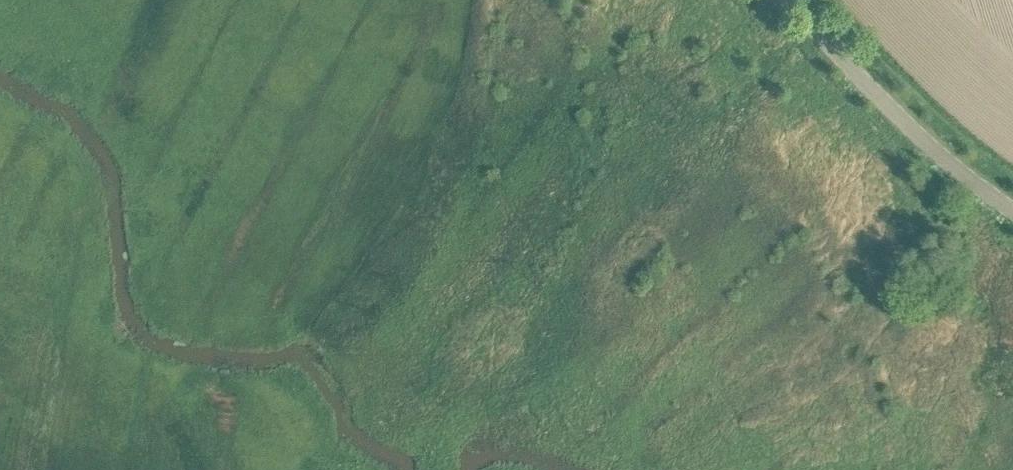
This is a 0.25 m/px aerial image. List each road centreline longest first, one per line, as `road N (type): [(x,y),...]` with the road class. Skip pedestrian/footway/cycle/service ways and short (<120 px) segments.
road 1 (tertiary): [(1012,211),(935,152),(789,0)]

